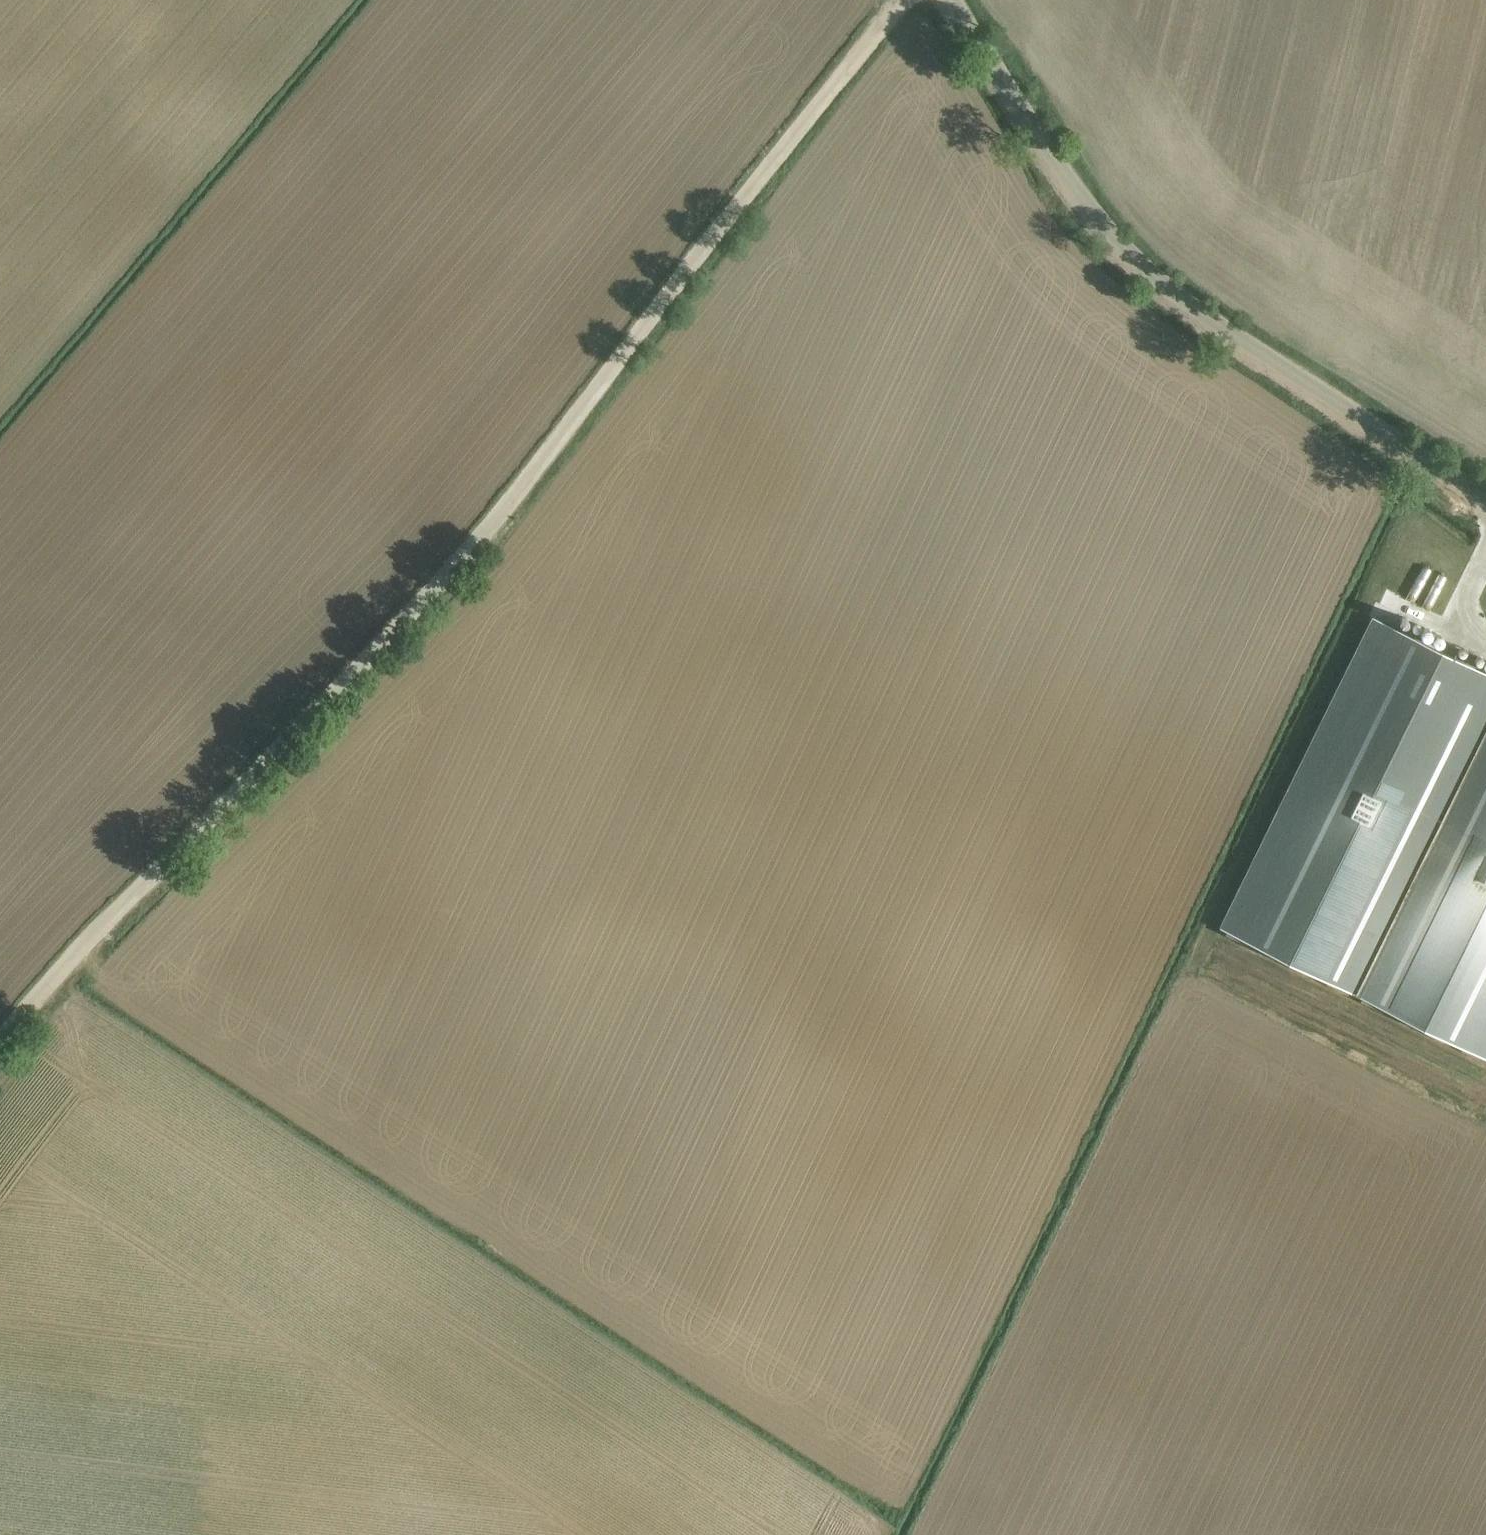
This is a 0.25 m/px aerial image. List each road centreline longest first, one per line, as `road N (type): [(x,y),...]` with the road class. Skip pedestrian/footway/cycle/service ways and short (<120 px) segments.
road 1 (track): [(0,1047),(76,956),(397,631),(529,480),(899,0)]
road 2 (unclassified): [(1485,499),(1213,322),(1142,265),(1080,196),(950,0)]

